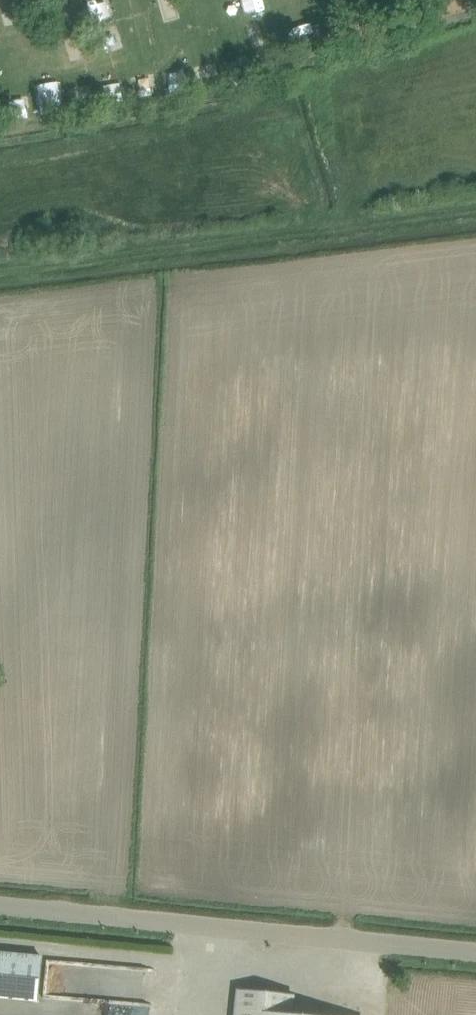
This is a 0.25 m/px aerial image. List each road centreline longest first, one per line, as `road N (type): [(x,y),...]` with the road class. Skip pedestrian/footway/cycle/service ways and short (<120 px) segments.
road 1 (unclassified): [(475,953),(0,907)]

